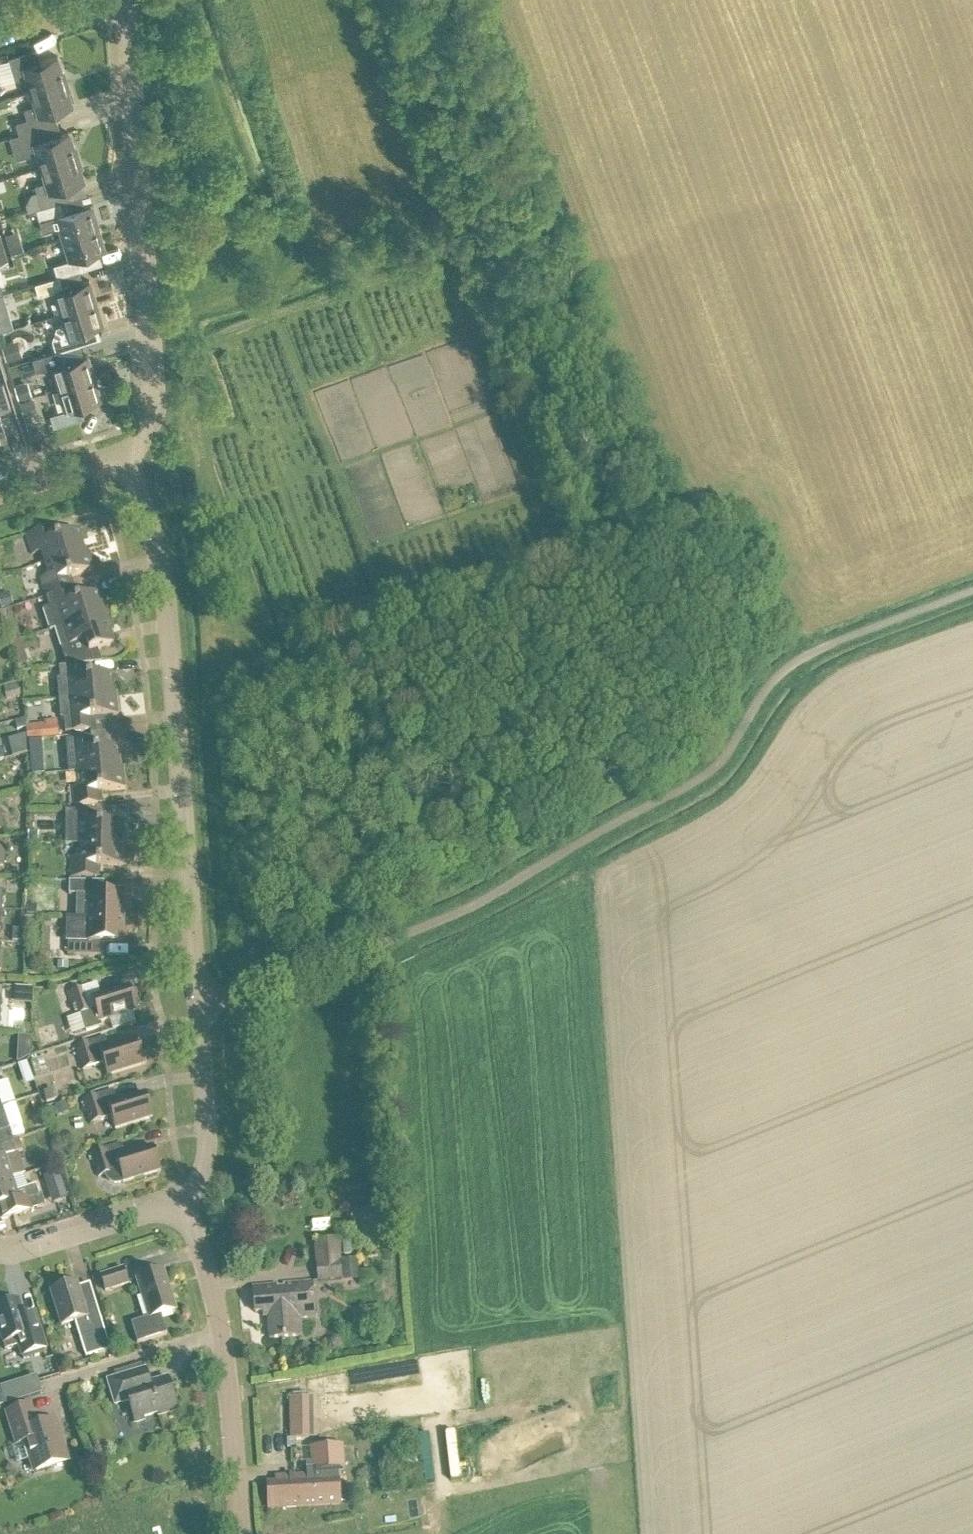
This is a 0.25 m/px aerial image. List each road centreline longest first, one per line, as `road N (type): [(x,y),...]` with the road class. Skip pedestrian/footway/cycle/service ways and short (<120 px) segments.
road 1 (unclassified): [(189,1200),(206,1168),(208,1135),(167,620),(162,560),(127,461)]
road 2 (unclassified): [(127,461),(142,445),(150,371),(127,0)]
road 3 (unclassified): [(243,1533),(220,1334)]
road 4 (residential): [(189,1200),(109,1232),(0,1256)]
road 5 (residential): [(220,1334),(49,1391)]
road 6 (unclassified): [(220,1334),(189,1200)]
road 7 (unclassified): [(127,461),(0,498)]

